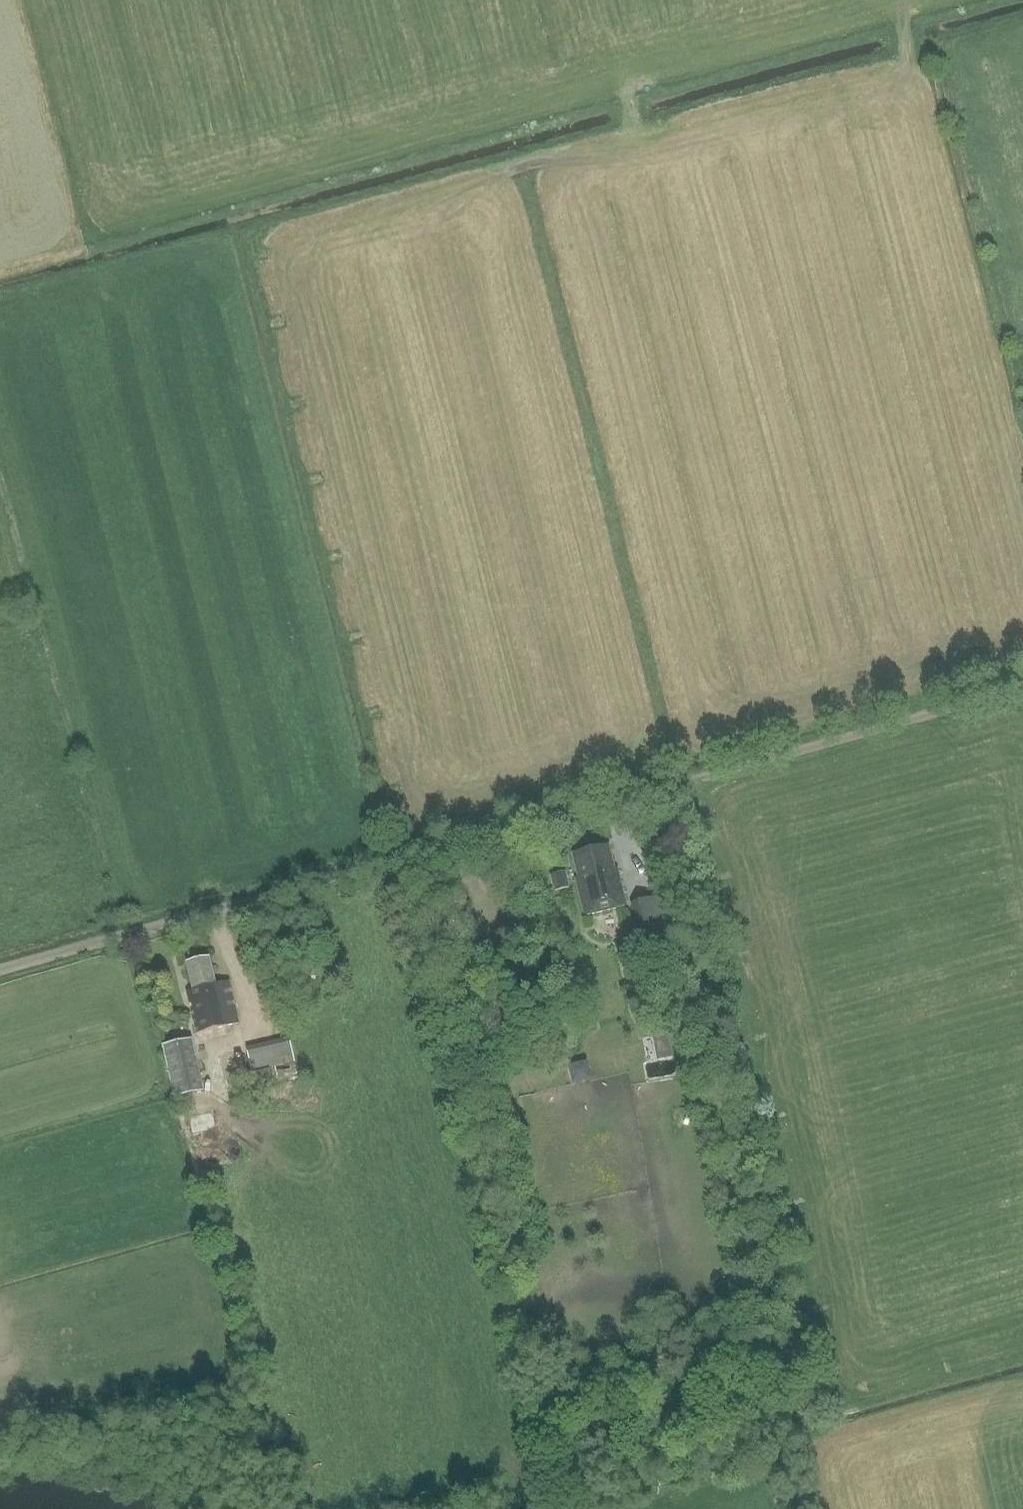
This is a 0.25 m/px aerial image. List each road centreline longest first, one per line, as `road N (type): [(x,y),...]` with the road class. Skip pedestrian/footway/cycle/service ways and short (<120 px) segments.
road 1 (track): [(0,975),(1022,688)]

